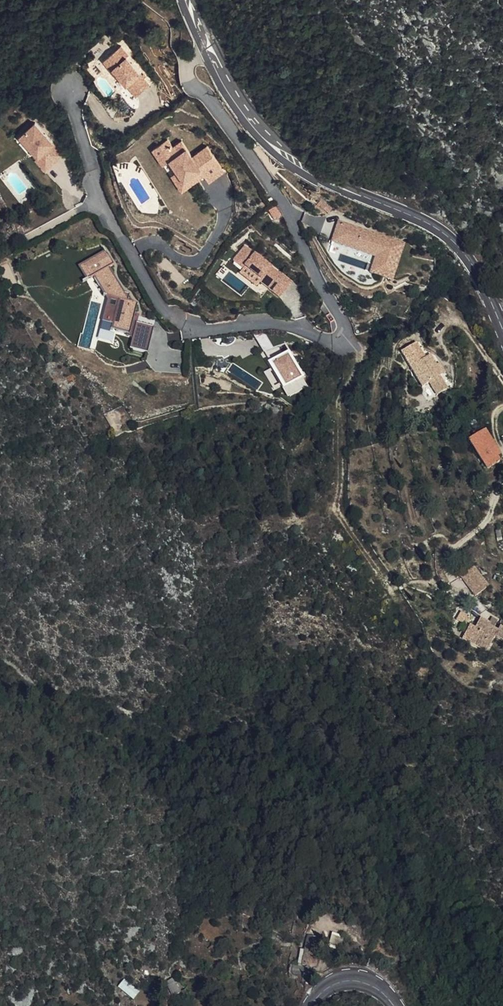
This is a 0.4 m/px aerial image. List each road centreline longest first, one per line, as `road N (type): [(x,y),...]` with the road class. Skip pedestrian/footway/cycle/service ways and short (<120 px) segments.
road 1 (residential): [(208,53),(186,63),(188,75),(283,207),(343,326),(337,345),(262,323),(190,330),(164,313),(100,204),(69,88)]
road 2 (tertiary): [(208,53),(231,95),(307,170),(449,236),(471,261),(502,334)]
road 3 (track): [(343,339),(356,351),(339,401),(337,512),(390,588)]

